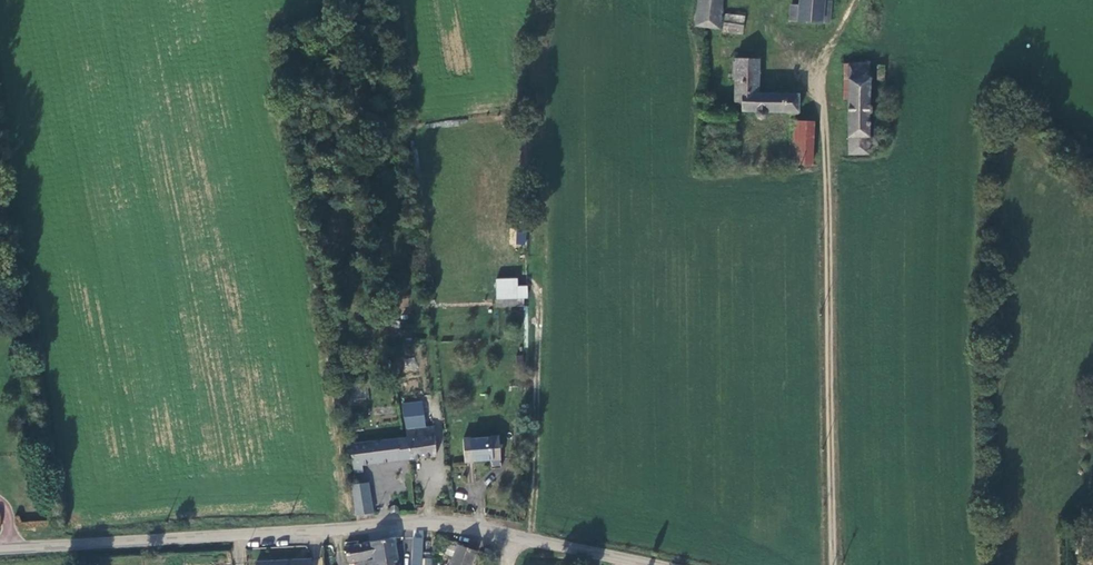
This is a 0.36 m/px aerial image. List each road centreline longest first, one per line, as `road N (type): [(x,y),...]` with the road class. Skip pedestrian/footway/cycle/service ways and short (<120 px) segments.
road 1 (unclassified): [(0,547),(427,524),(661,564)]
road 2 (track): [(833,564),(825,63),(857,0)]

